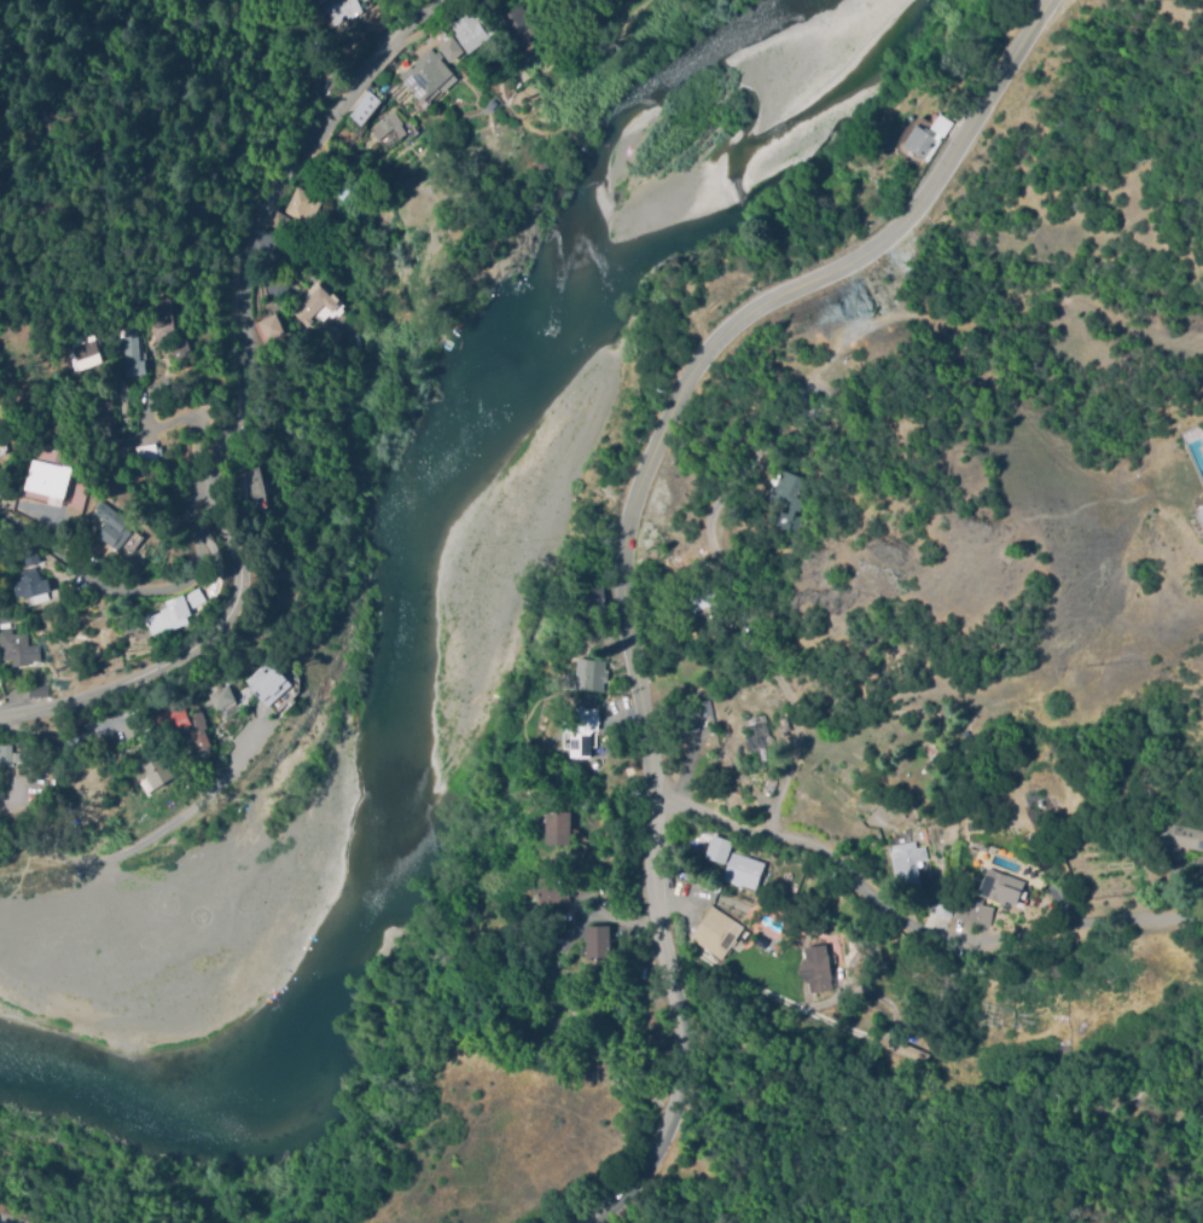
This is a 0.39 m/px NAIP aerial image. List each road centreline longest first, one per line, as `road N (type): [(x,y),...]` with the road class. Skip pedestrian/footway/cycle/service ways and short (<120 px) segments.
road 1 (residential): [(653,788),(628,561),(653,468),(687,390),(737,331),(897,230),(1058,0)]
road 2 (residential): [(653,788),(721,819),(807,844),(896,916),(945,933),(1202,912)]
road 3 (residential): [(431,0),(331,111),(249,232),(239,383),(210,488)]
road 4 (residential): [(23,713),(155,734),(243,732),(250,742),(146,846),(101,858),(53,857),(0,840)]
road 5 (residential): [(591,1222),(641,1171),(672,1099),(653,788)]
road 6 (tertiary): [(0,717),(124,682),(231,618),(243,589),(240,566),(210,488)]
road 7 (residential): [(0,512),(115,589),(167,590),(203,568),(190,502),(194,491),(210,488)]

